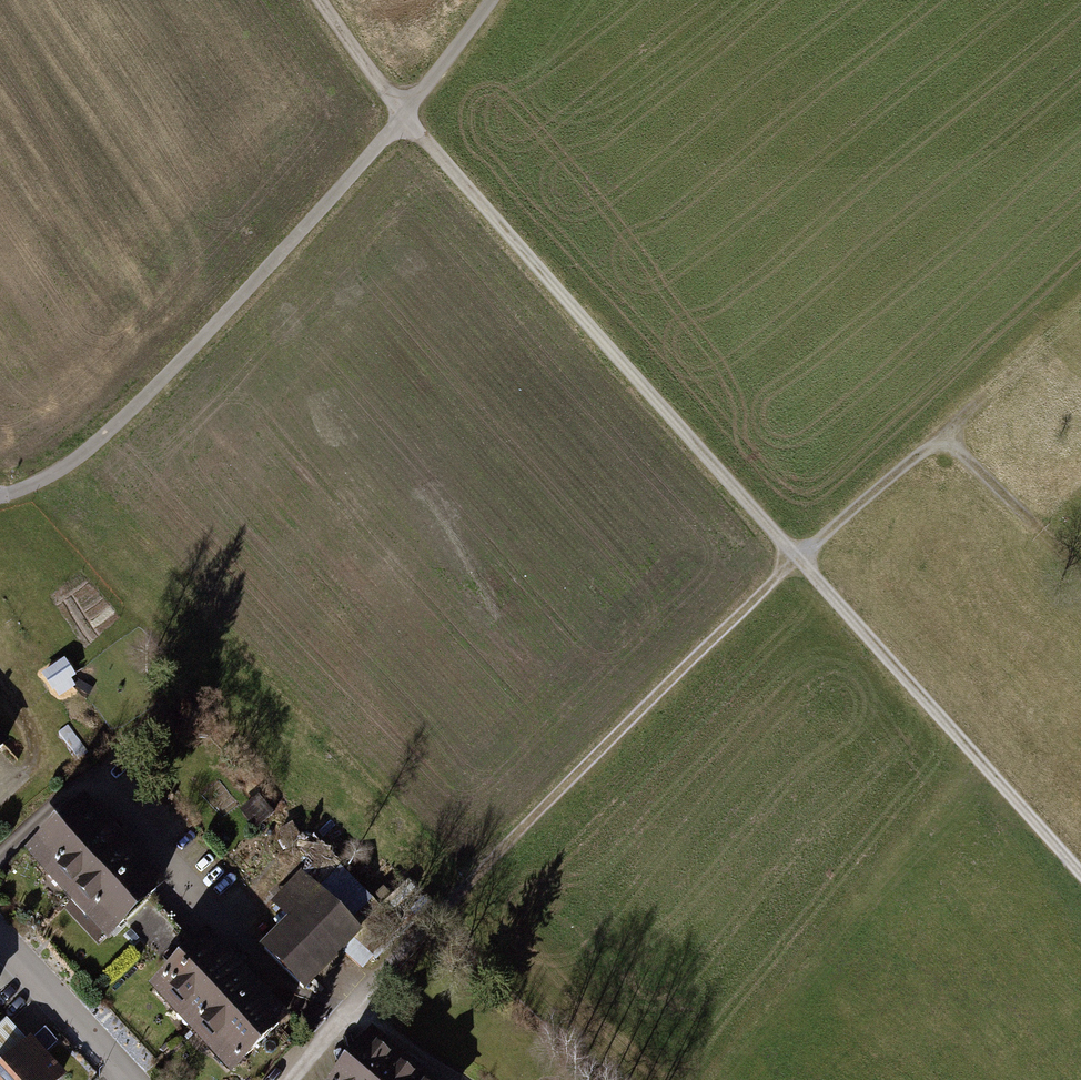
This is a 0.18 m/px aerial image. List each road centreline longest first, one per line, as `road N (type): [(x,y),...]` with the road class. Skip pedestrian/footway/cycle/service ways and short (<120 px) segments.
road 1 (track): [(1080,877),(403,119),(317,0)]
road 2 (track): [(1055,547),(959,453),(932,443),(703,649),(412,942)]
road 3 (unclassified): [(494,0),(403,119),(150,392),(64,468),(0,495)]
road 4 (residential): [(126,1079),(0,940)]

